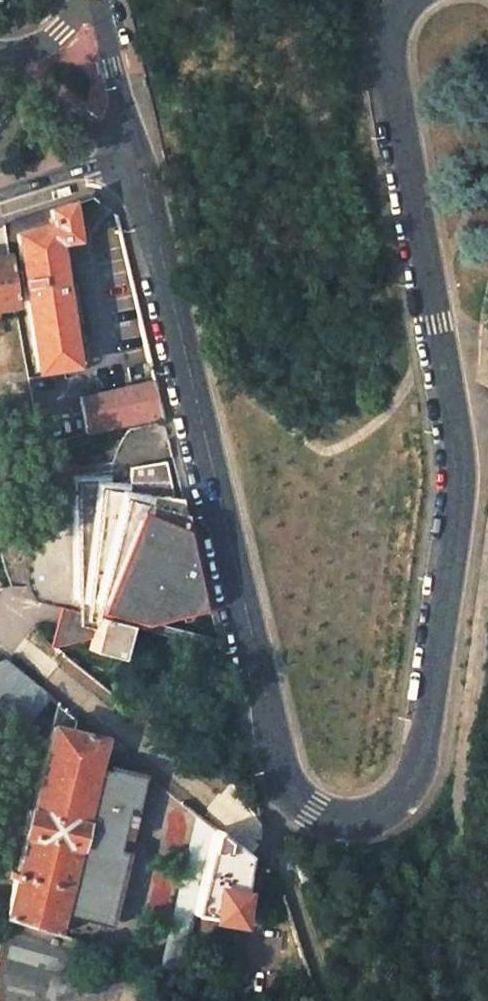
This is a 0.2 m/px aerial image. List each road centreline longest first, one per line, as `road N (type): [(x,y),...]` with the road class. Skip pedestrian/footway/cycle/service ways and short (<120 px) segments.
road 1 (tertiary): [(133,157),(284,777),(310,811),(359,823),(401,803),(423,764),(464,474),(388,60),(389,27),(401,0)]
road 2 (tertiary): [(0,64),(133,157)]
road 3 (tertiary): [(133,157),(97,0)]
road 4 (tertiary): [(0,196),(133,157)]

